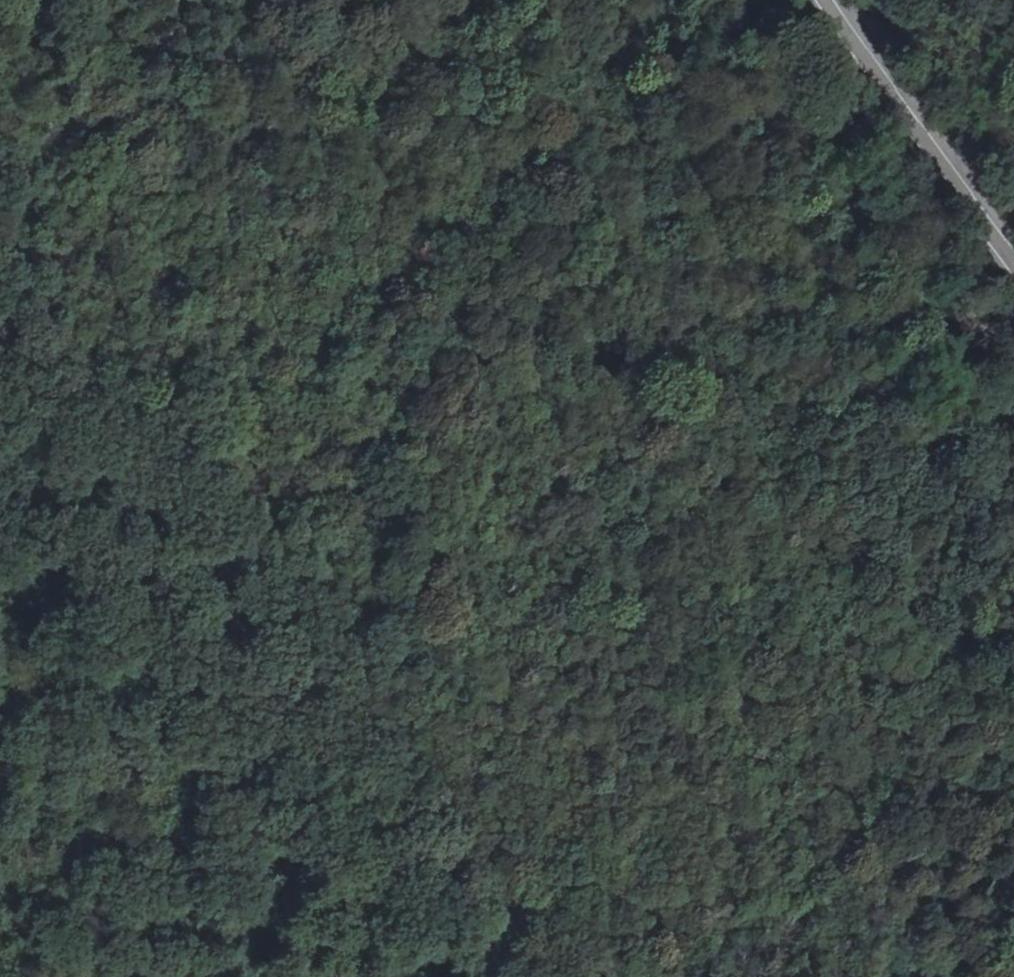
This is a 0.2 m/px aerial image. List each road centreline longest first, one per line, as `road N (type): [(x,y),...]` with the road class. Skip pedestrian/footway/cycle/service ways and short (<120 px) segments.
road 1 (tertiary): [(1013,249),(833,0)]

